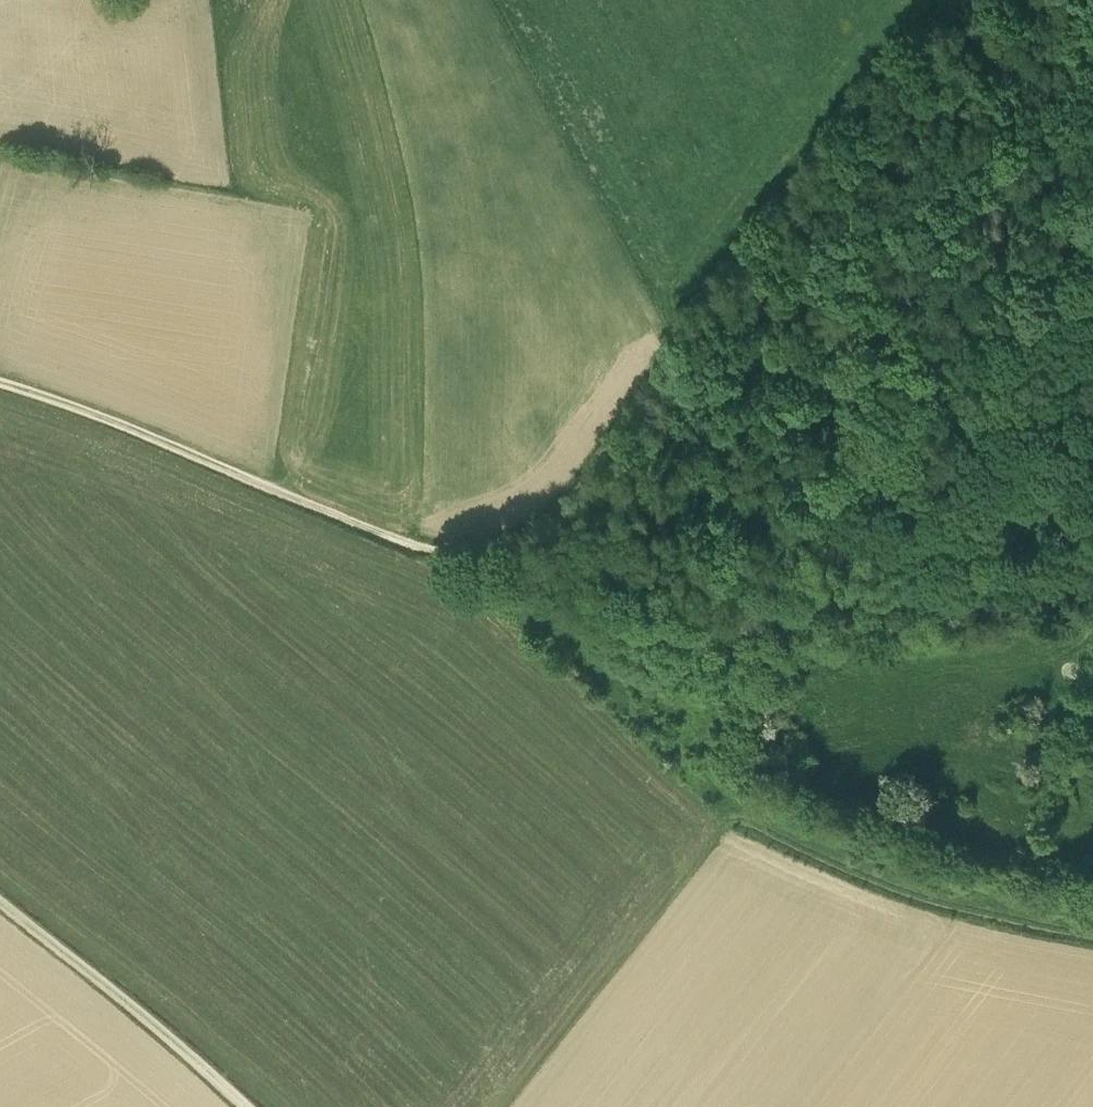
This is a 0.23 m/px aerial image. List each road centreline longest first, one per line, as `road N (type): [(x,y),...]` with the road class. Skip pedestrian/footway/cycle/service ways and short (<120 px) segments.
road 1 (track): [(972,0),(908,48),(817,151),(579,487),(541,525),(467,558)]
road 2 (track): [(467,558),(561,602),(631,616),(792,622),(1092,597)]
road 3 (track): [(0,382),(426,550),(467,558)]
road 4 (track): [(0,901),(245,1106)]

